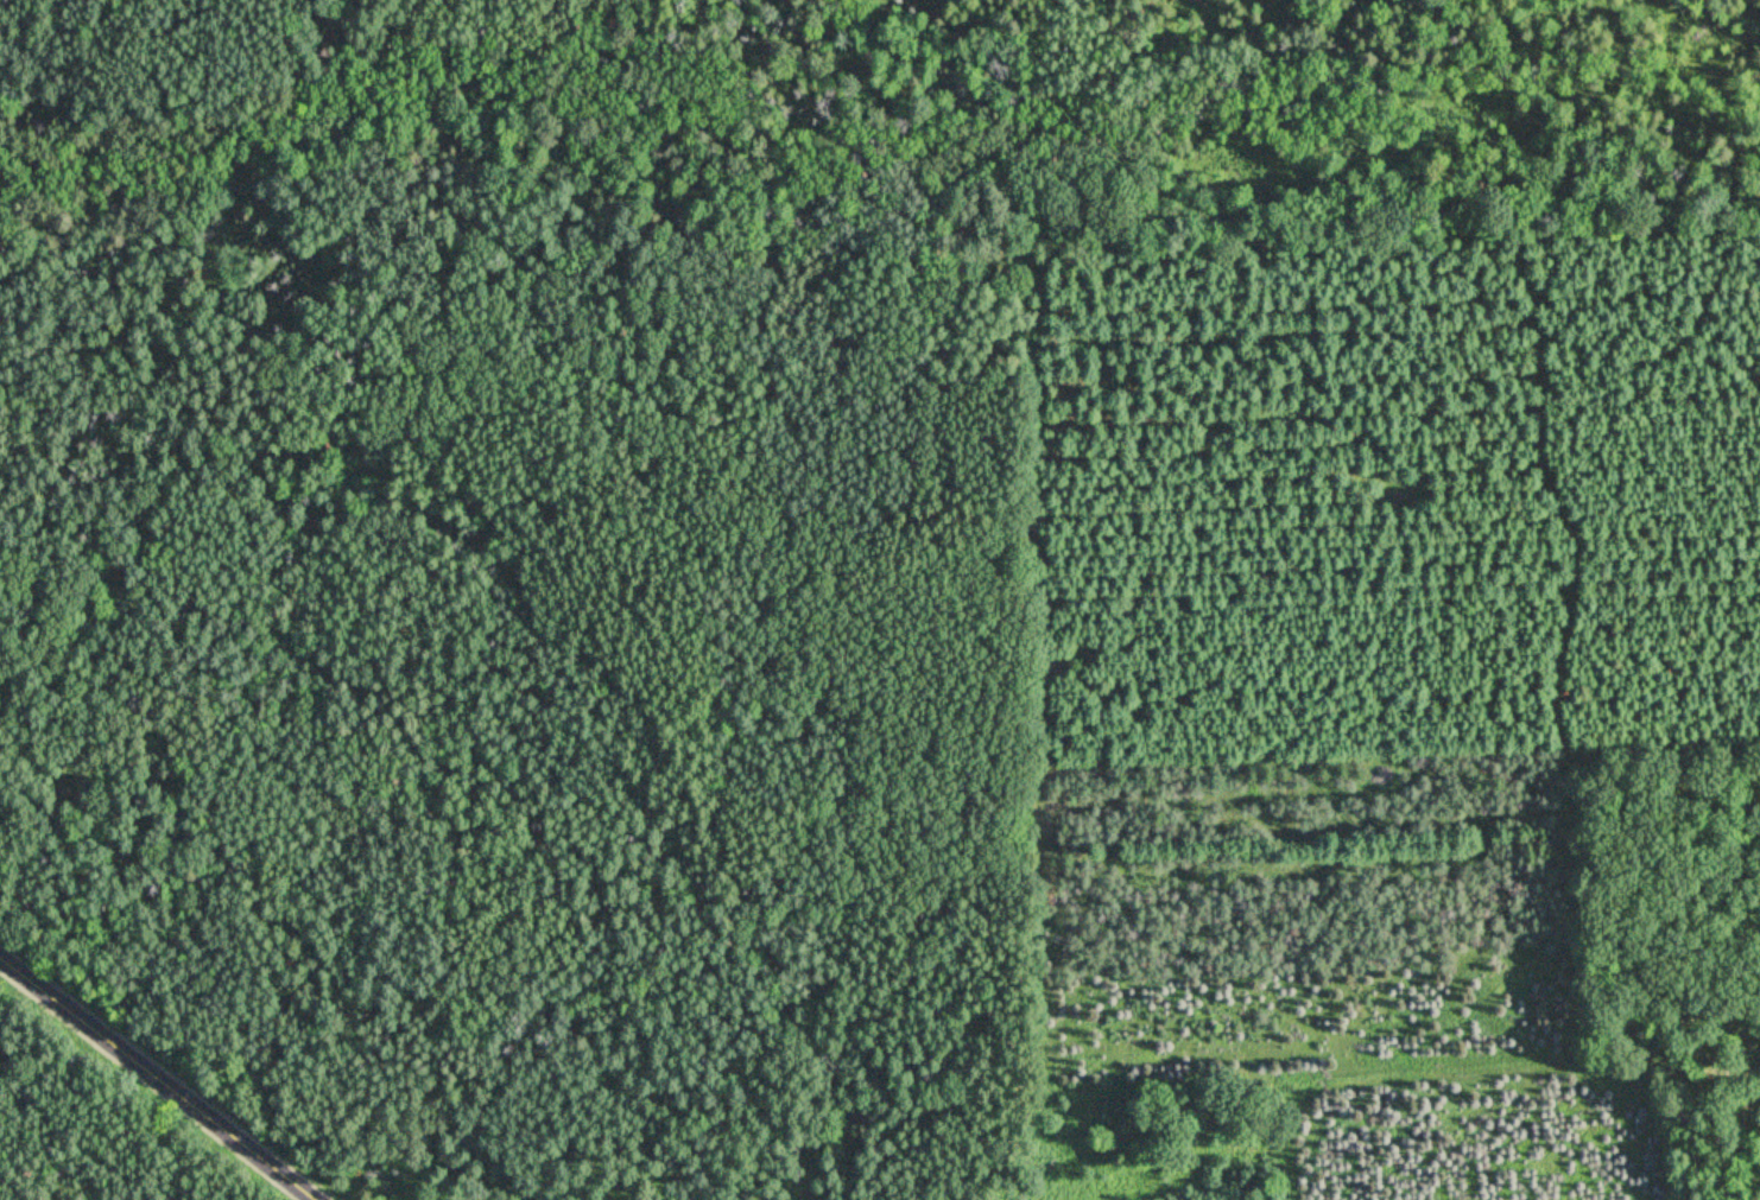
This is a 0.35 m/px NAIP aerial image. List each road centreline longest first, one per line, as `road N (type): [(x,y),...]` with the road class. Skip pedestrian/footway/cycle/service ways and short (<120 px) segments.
road 1 (secondary): [(321,1199),(0,952)]

